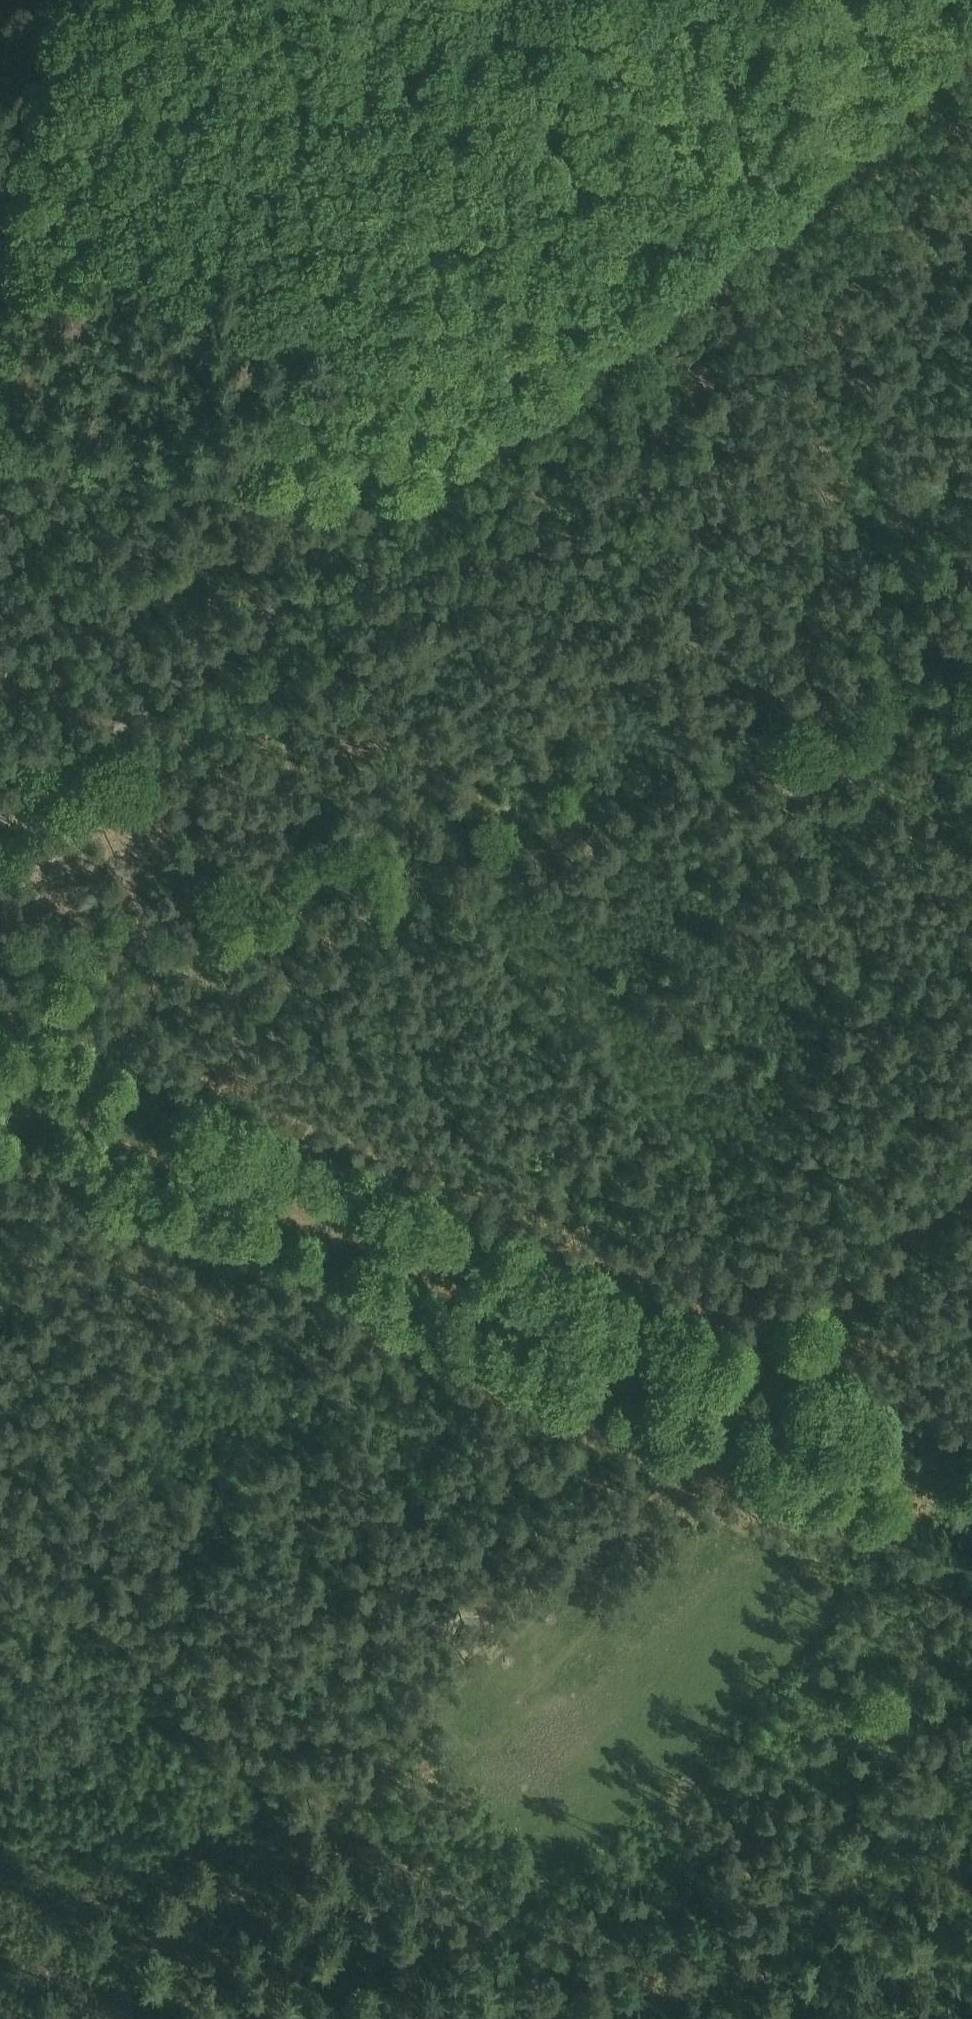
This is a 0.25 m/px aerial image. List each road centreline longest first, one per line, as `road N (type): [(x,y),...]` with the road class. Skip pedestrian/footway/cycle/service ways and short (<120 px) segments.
road 1 (unclassified): [(0,817),(971,76)]
road 2 (track): [(971,1180),(742,1405),(971,1507)]

